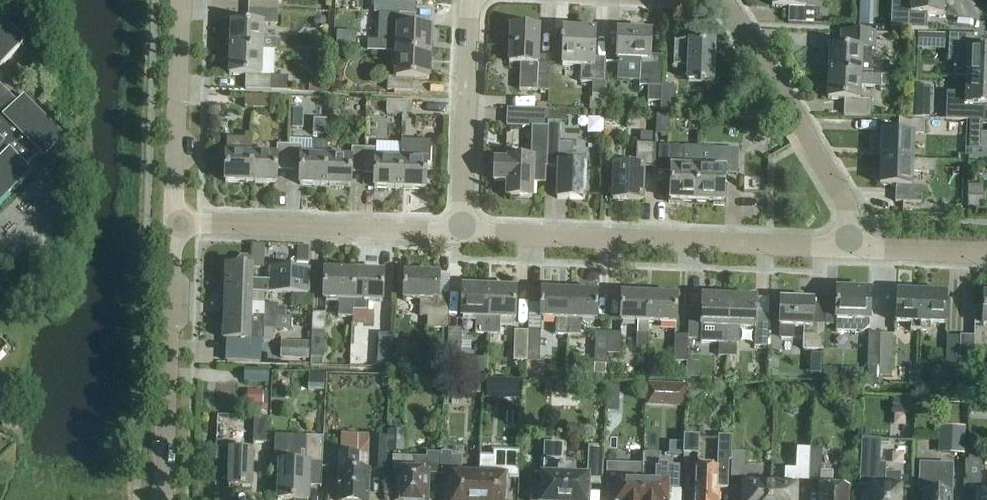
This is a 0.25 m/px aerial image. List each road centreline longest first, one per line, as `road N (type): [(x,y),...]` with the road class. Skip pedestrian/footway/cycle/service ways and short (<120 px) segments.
road 1 (residential): [(849,249),(462,232)]
road 2 (residential): [(462,232),(174,223)]
road 3 (residential): [(849,249),(844,199),(719,0)]
road 4 (unclassified): [(174,223),(164,499)]
road 5 (residential): [(462,232),(471,0)]
road 6 (unclassified): [(181,0),(174,223)]
road 7 (residential): [(986,254),(849,249)]

